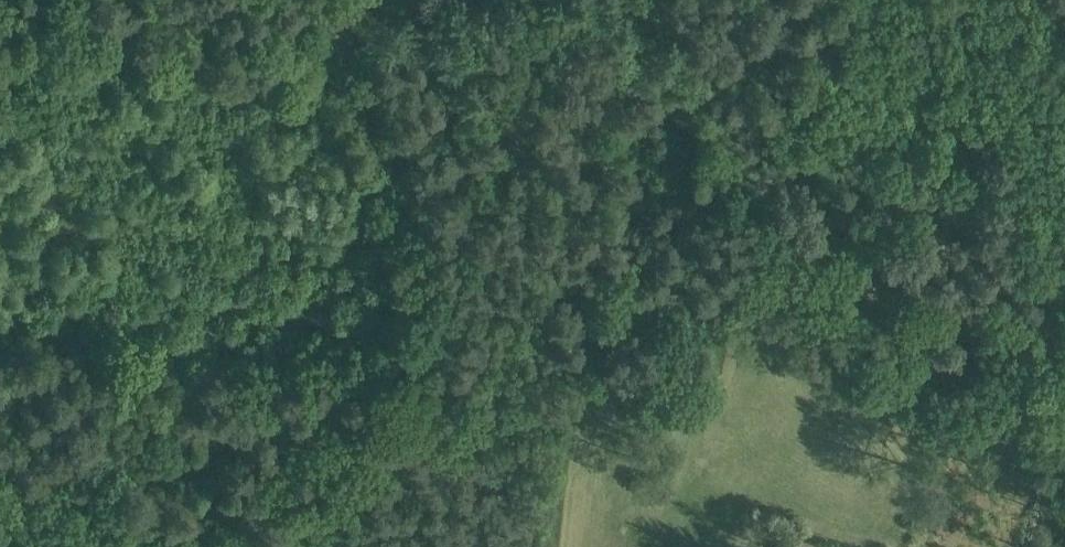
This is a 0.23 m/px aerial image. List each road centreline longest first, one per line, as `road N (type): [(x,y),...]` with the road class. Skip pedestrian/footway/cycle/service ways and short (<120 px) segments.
road 1 (track): [(300,0),(442,304),(447,357),(425,405),(320,546)]

